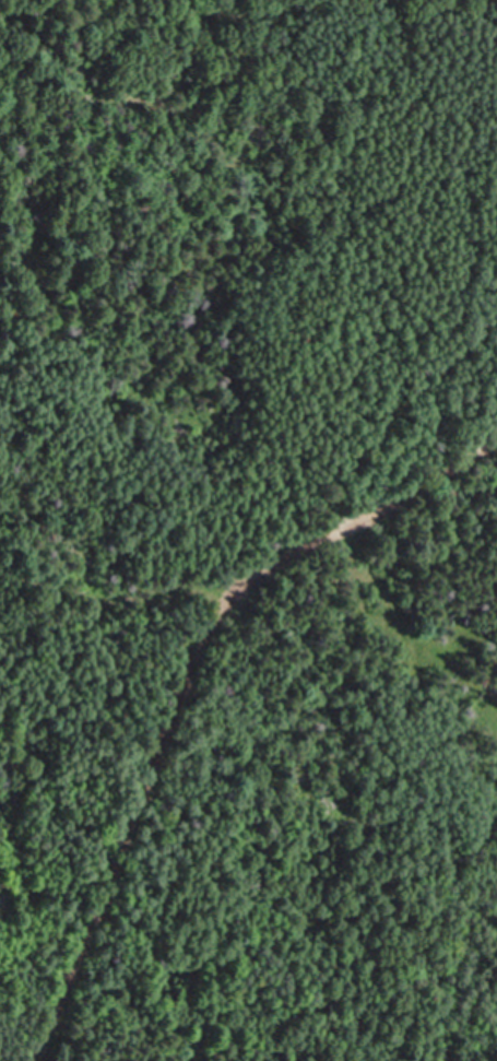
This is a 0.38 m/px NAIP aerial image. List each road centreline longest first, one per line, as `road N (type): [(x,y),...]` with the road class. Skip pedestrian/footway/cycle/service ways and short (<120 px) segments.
road 1 (track): [(41,1060),(193,661),(237,594)]
road 2 (residential): [(237,594),(276,564),(496,444)]
road 3 (track): [(0,562),(97,592),(237,594)]

